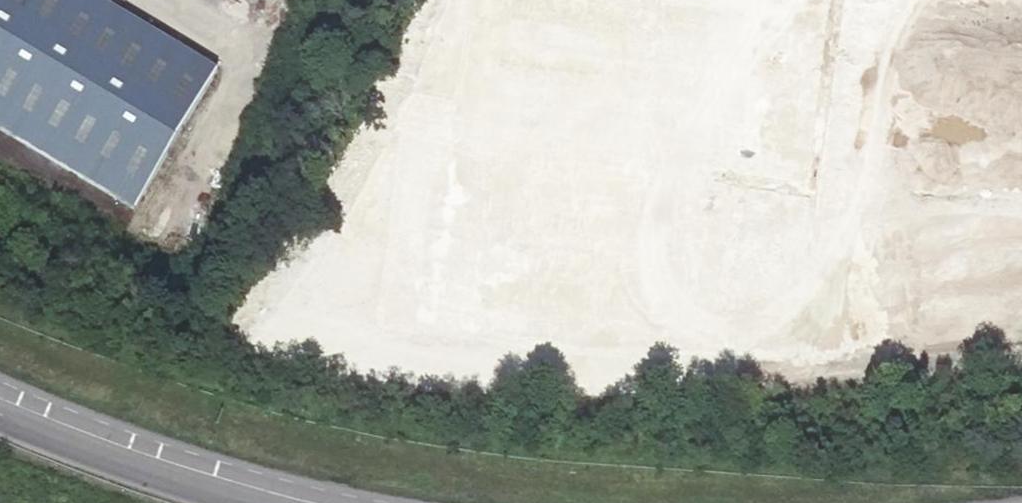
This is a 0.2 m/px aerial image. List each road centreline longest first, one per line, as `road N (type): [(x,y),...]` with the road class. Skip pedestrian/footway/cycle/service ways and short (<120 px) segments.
road 1 (secondary): [(398,502),(198,455),(0,380)]
road 2 (secondary): [(0,416),(256,502)]

